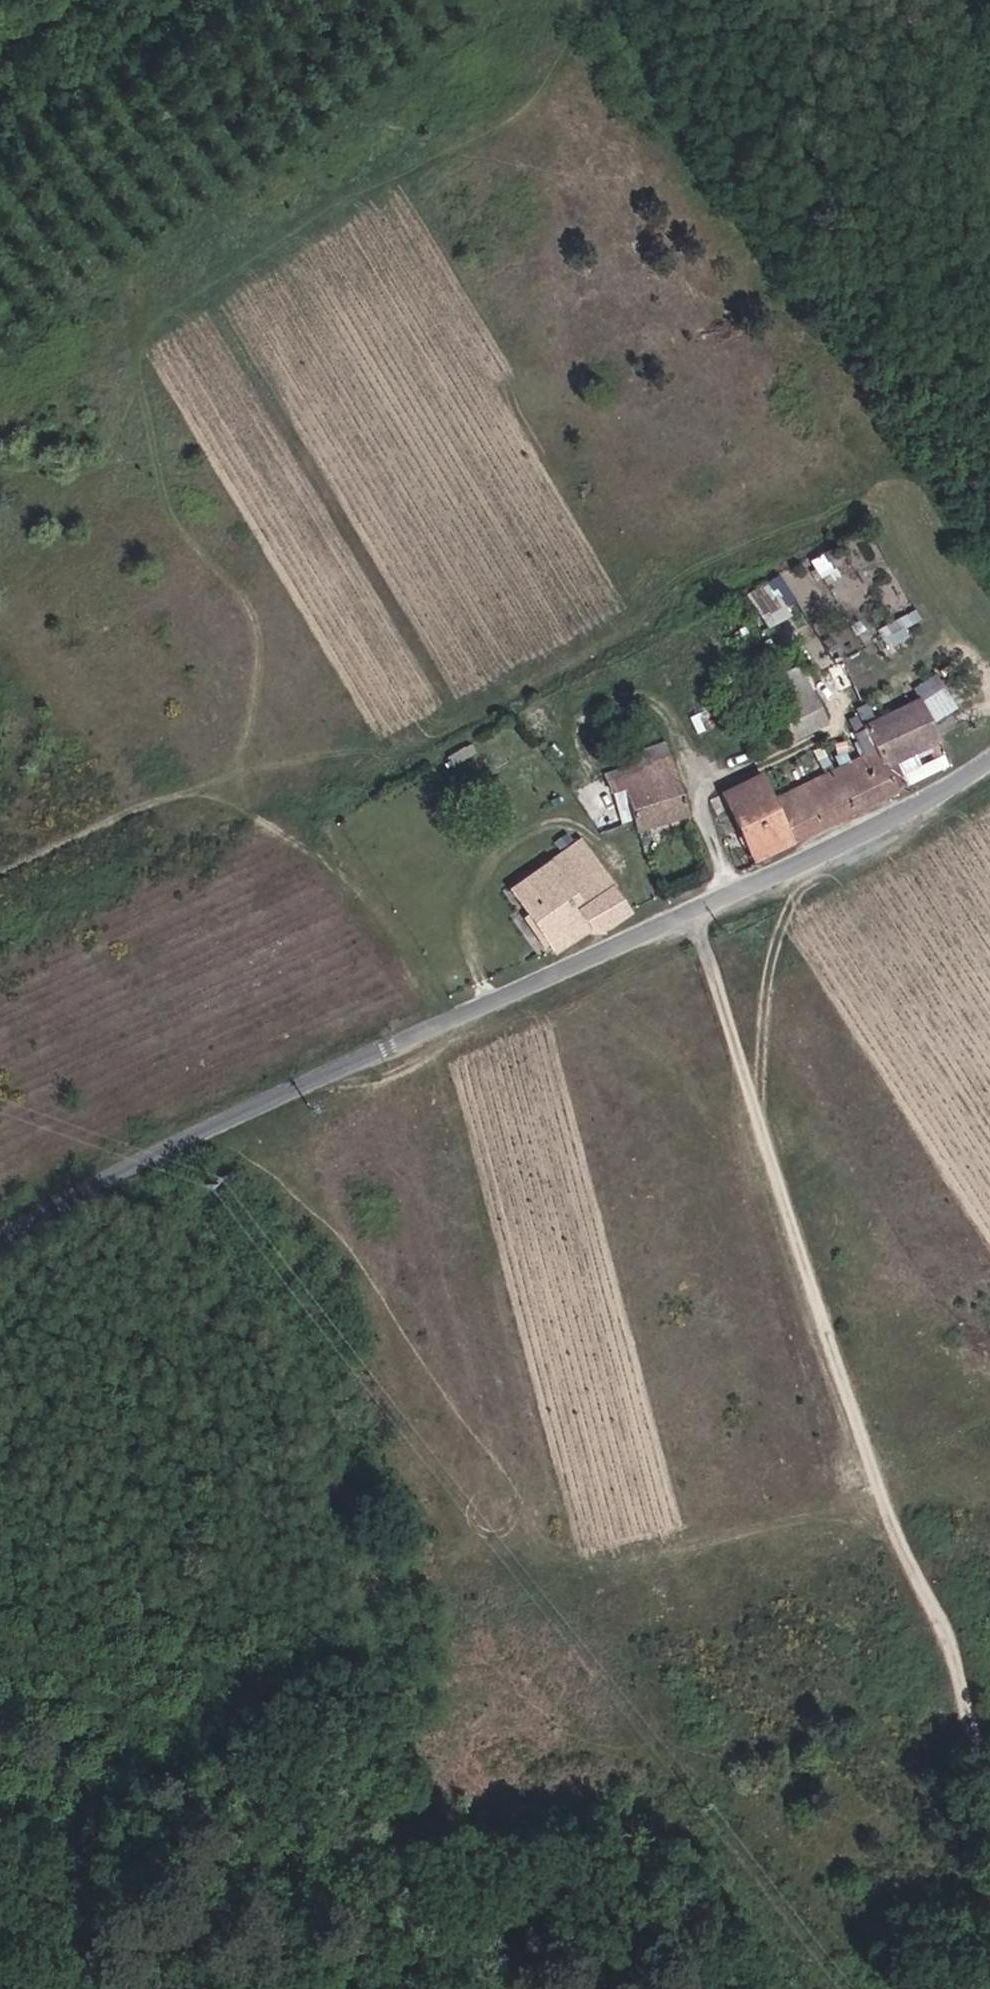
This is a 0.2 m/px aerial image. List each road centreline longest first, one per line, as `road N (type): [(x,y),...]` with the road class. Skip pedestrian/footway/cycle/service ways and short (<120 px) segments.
road 1 (unclassified): [(989,765),(893,823),(168,1161)]
road 2 (unclassified): [(0,1256),(168,1161)]

